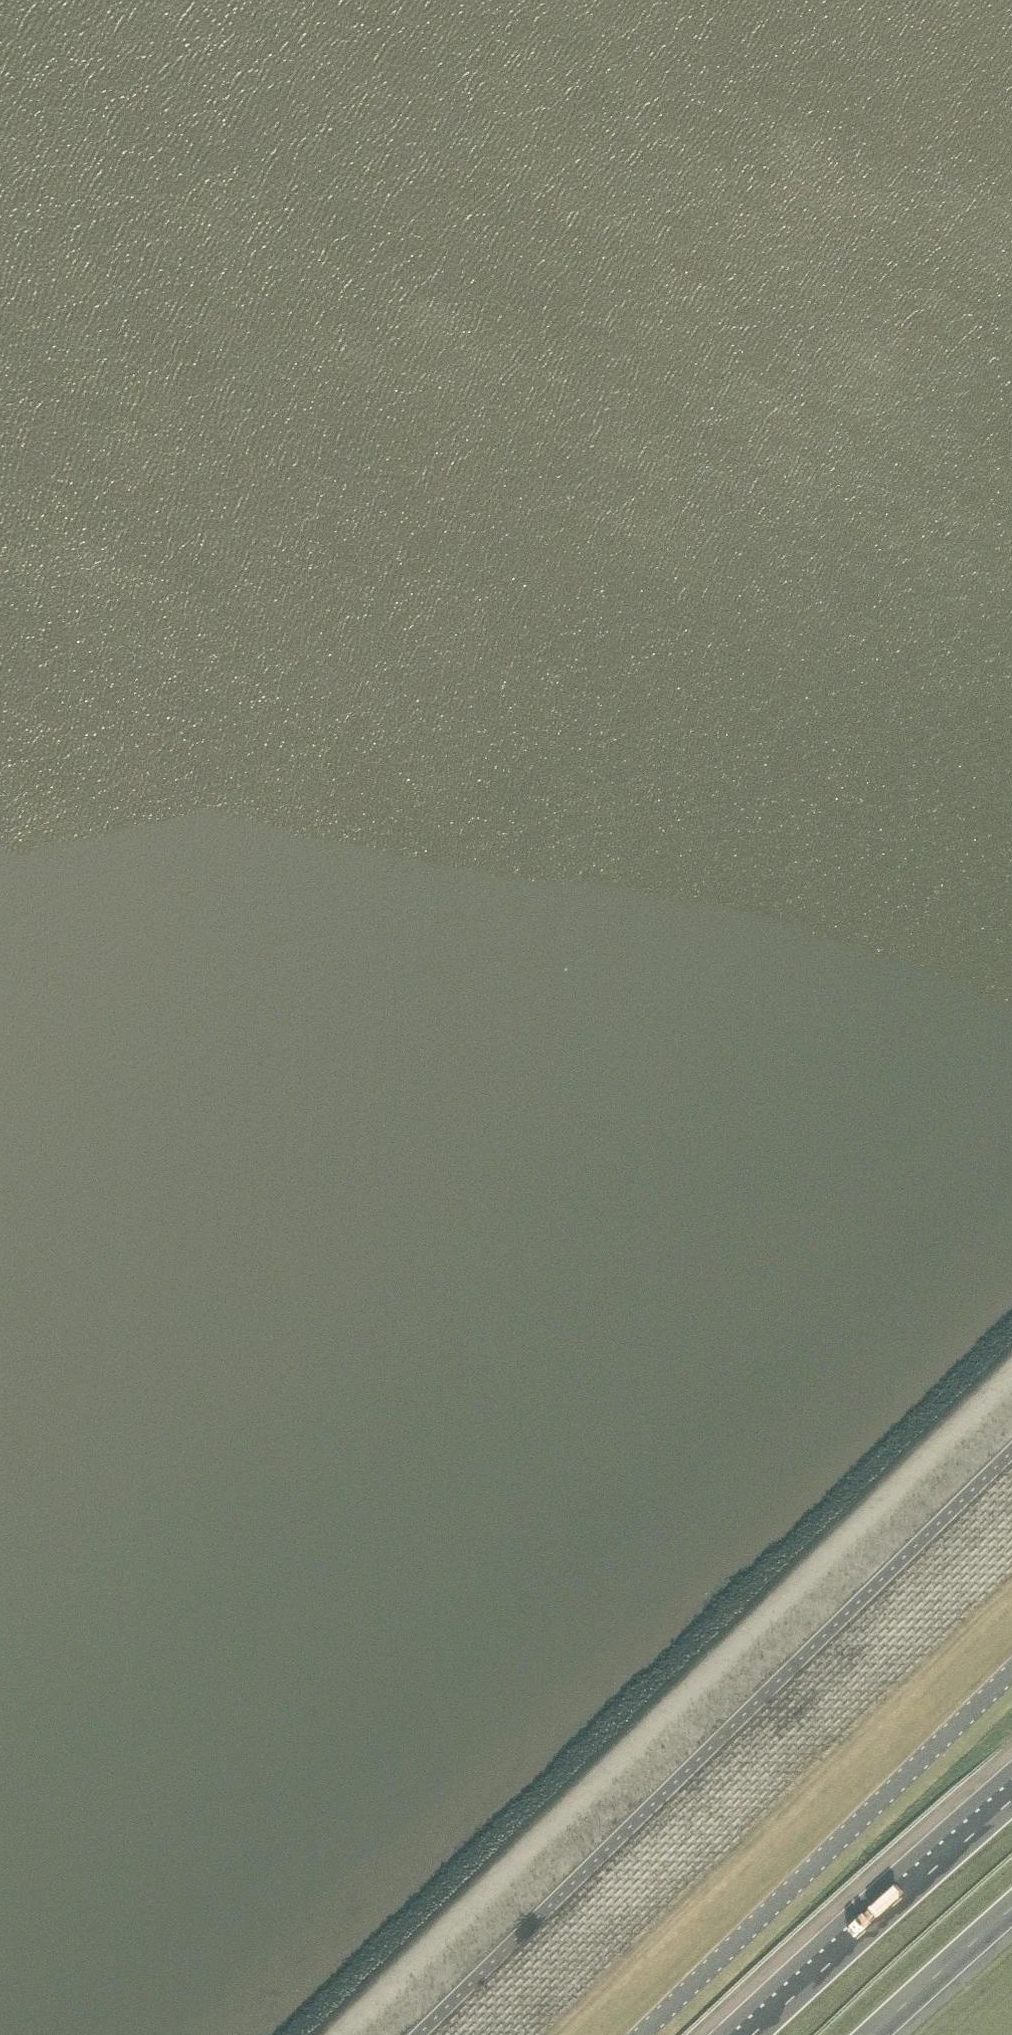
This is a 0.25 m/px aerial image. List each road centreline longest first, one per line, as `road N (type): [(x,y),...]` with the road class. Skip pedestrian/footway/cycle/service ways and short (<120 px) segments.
road 1 (unclassified): [(646,2034),(1011,1677)]
road 2 (motorway): [(1011,1801),(755,2034)]
road 3 (motorway): [(873,2034),(1011,1907)]

